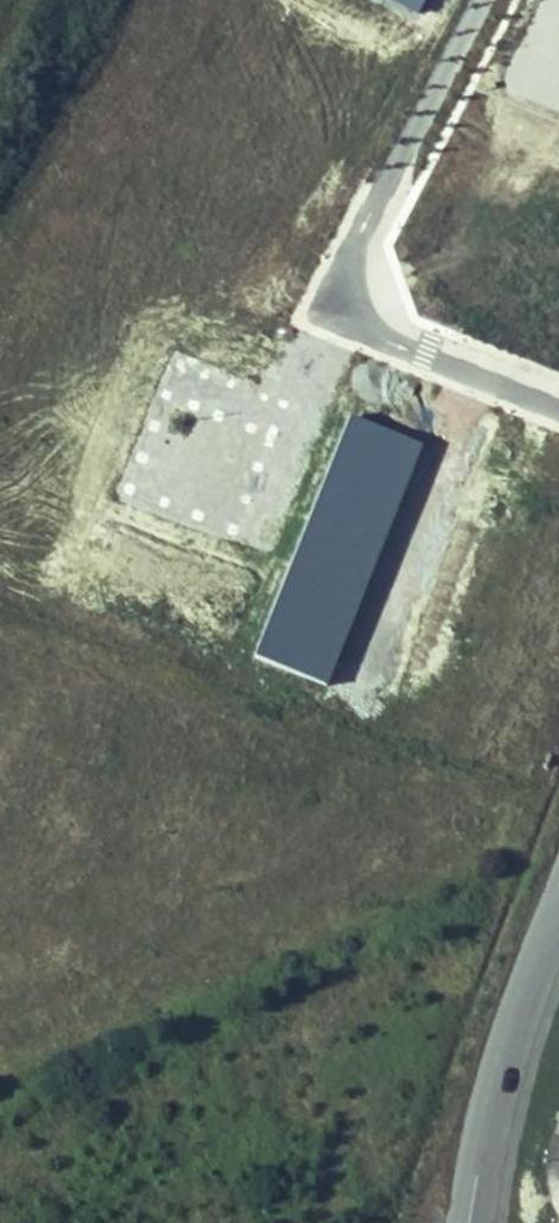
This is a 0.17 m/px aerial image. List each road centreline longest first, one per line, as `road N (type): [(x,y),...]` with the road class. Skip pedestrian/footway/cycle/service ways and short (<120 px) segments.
road 1 (unclassified): [(481,0),(357,238),(351,305),(366,330),(558,405)]
road 2 (unclassified): [(474,1222),(489,1113),(558,903)]

